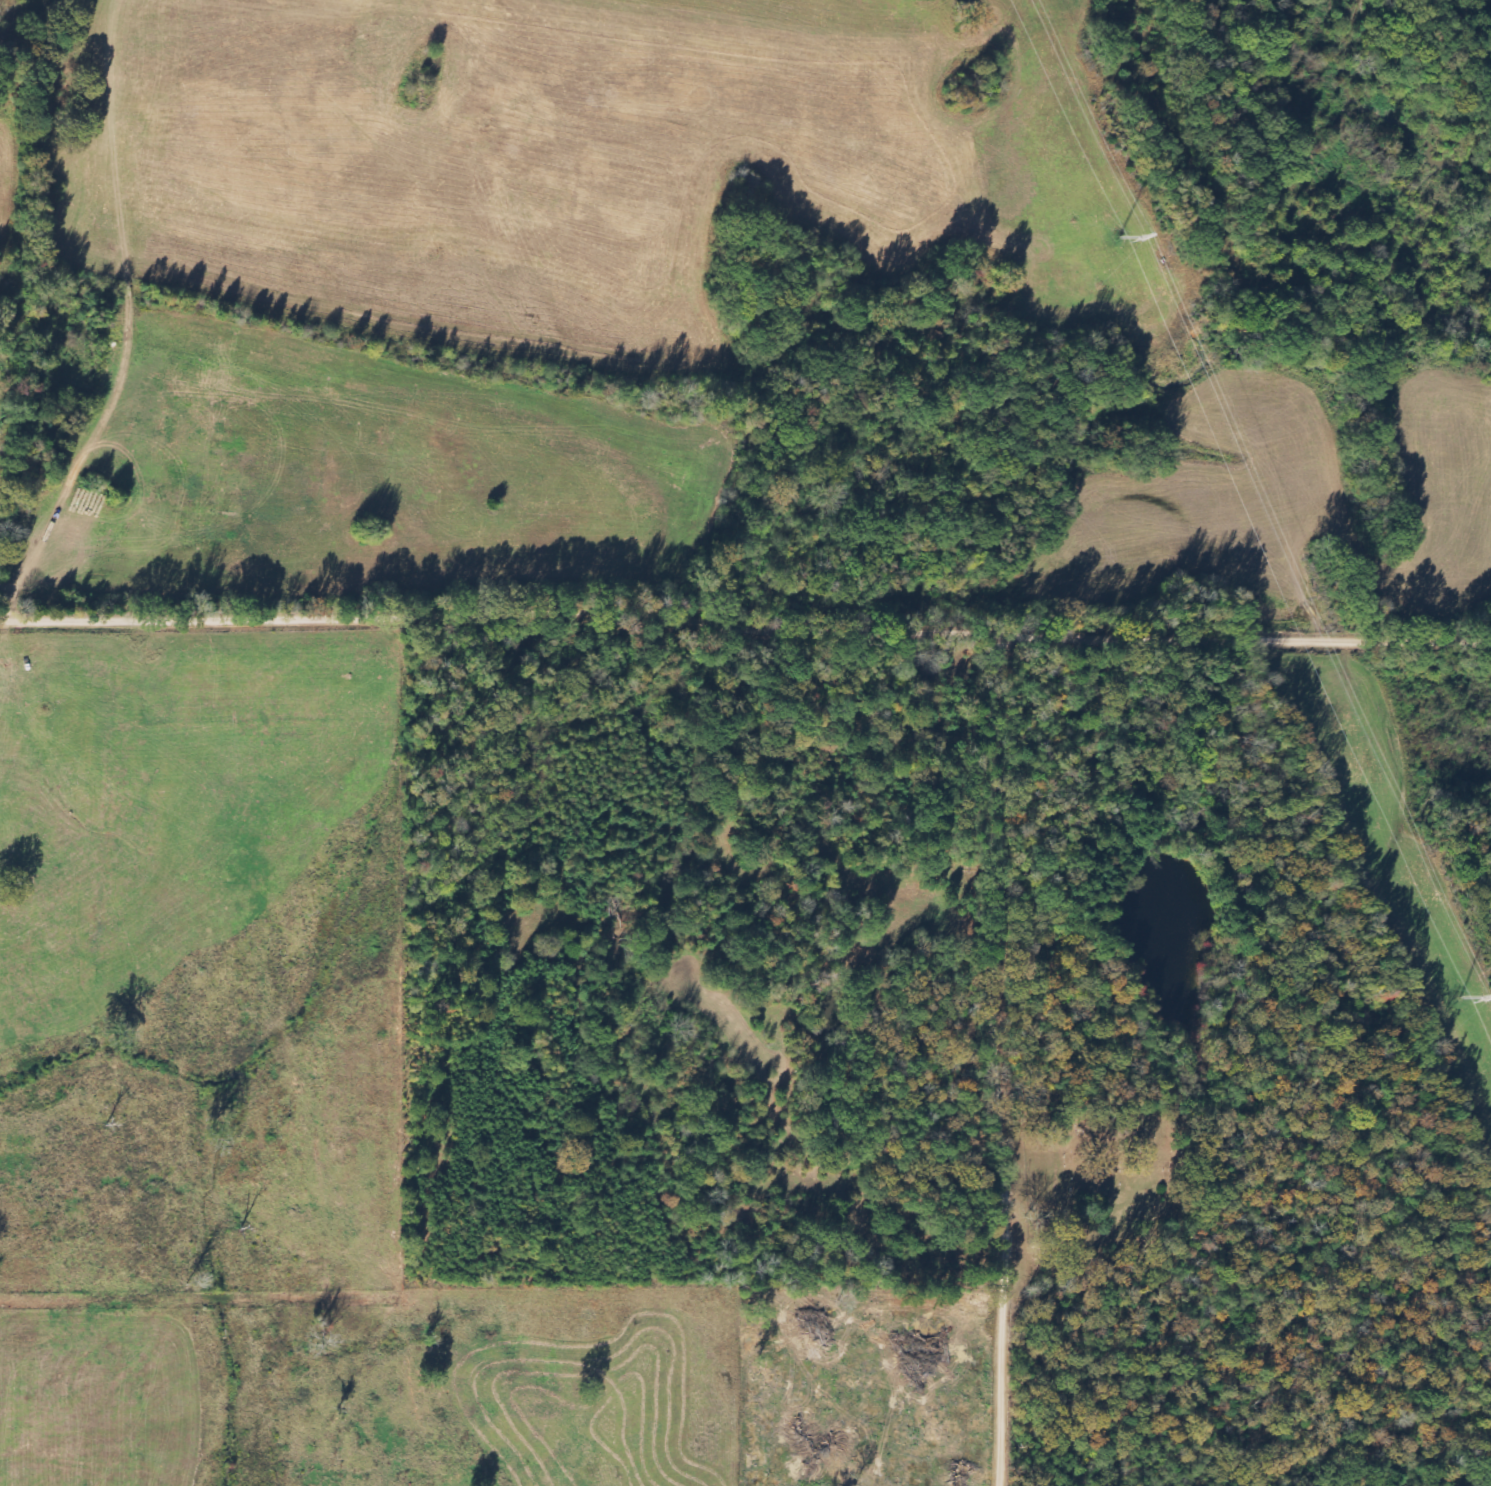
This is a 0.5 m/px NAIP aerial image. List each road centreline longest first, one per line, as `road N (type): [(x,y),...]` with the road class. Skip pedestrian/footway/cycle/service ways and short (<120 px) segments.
road 1 (residential): [(0,623),(528,607),(607,609),(754,632),(910,639),(1349,648),(1490,642)]
road 2 (residential): [(1007,1485),(1011,638)]

